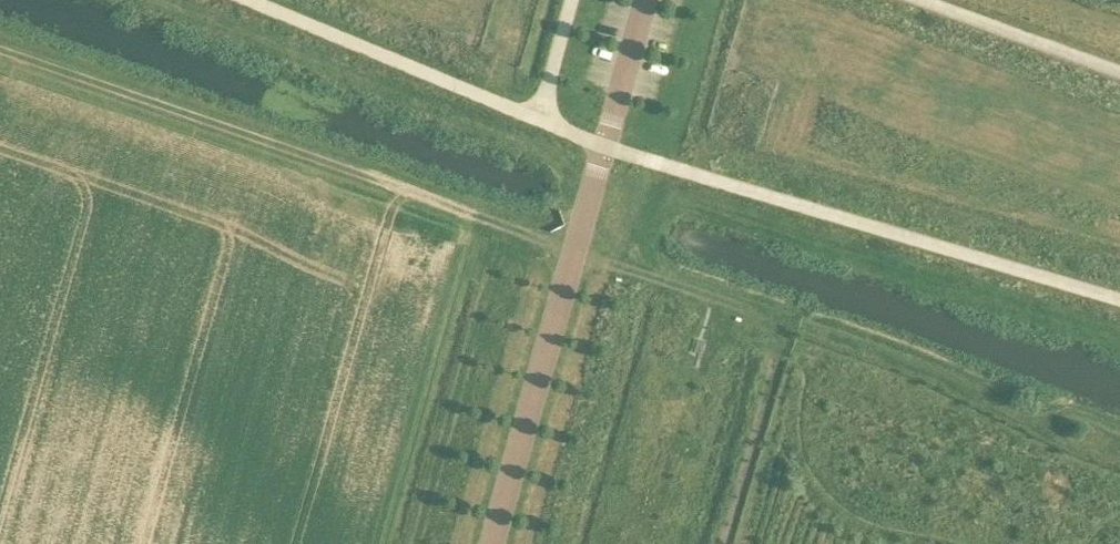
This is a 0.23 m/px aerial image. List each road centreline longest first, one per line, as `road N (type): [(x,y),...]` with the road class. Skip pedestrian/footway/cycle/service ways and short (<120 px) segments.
road 1 (unclassified): [(492,543),(645,0)]
road 2 (track): [(482,219),(0,51)]
road 3 (track): [(1119,449),(876,350),(780,321)]

